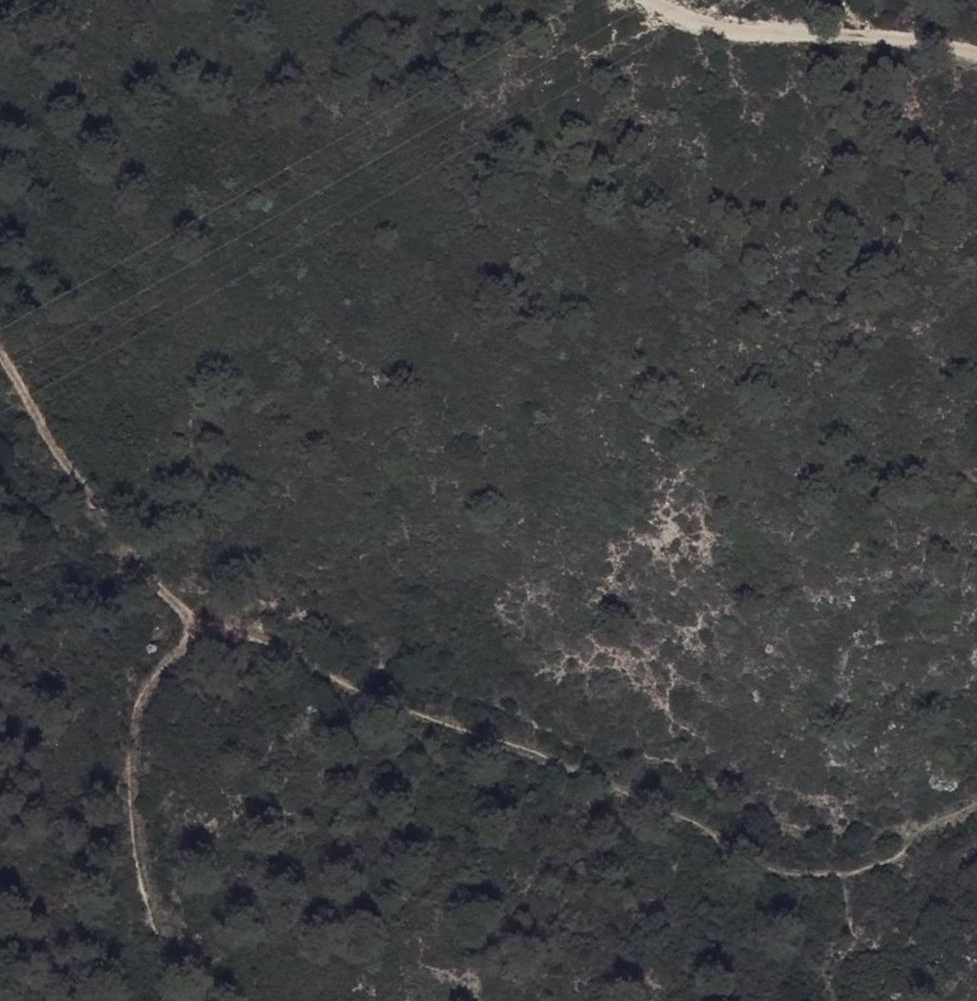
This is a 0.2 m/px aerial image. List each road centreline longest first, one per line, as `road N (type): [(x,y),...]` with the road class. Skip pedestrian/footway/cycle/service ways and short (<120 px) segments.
road 1 (track): [(634,0),(717,30),(885,37),(976,57)]
road 2 (track): [(178,615),(257,625),(337,686)]

